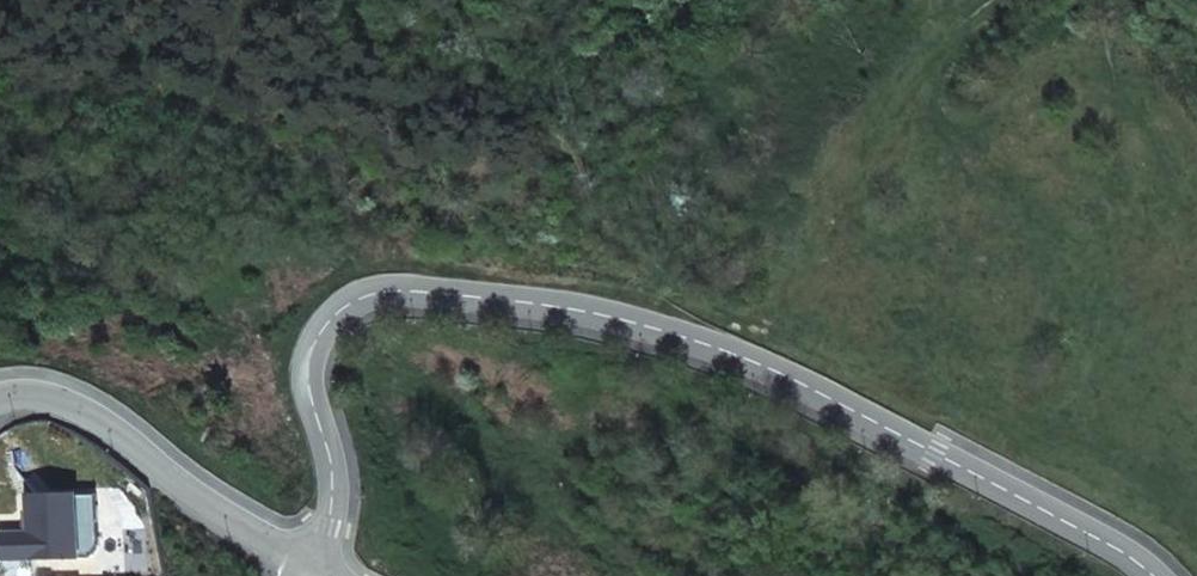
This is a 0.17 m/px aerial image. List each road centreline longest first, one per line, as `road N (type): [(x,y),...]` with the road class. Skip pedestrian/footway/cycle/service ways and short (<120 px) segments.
road 1 (residential): [(310,566),(326,538),(335,479),(309,380),(311,357),(333,317),(355,300),(416,290),(526,300),(712,345),(1114,544),(1158,575)]
road 2 (residential): [(310,566),(184,491),(97,416),(60,399),(0,397)]

